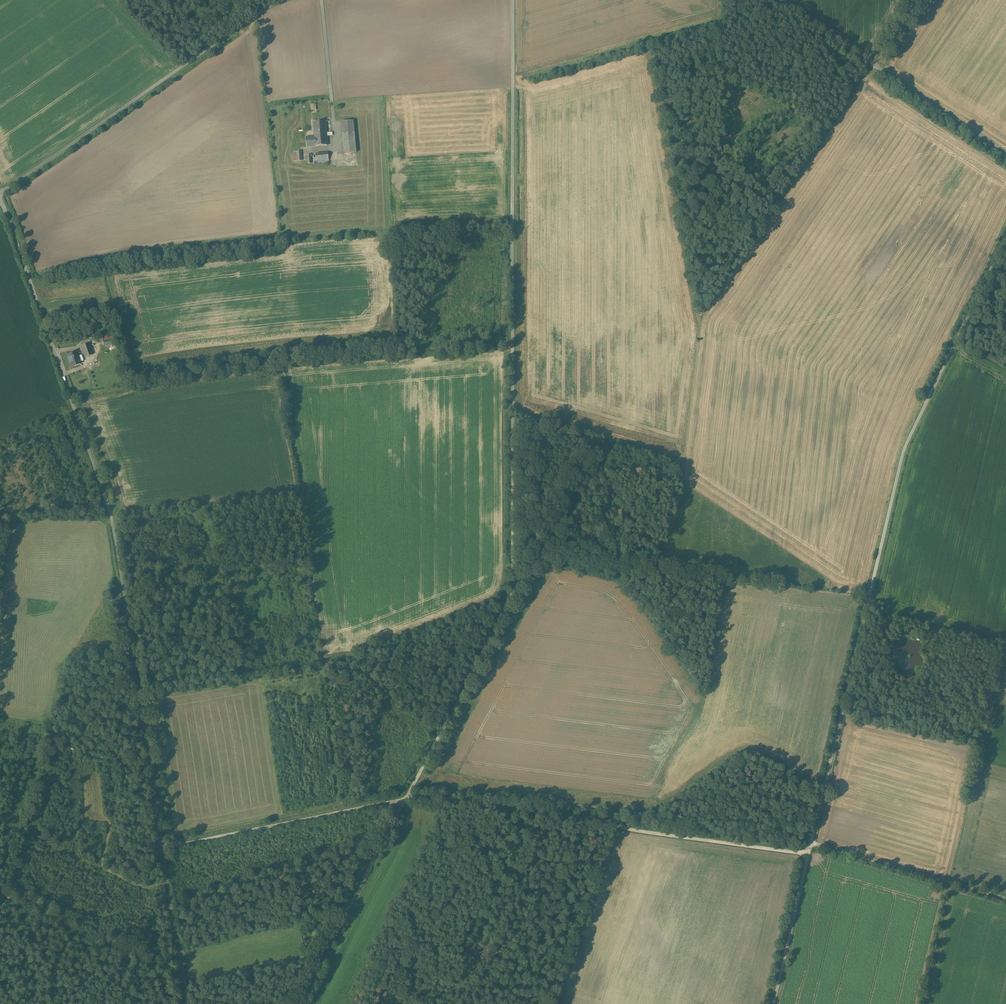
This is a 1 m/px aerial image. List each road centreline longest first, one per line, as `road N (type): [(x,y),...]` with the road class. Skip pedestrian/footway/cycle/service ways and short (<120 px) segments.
road 1 (unclassified): [(0,200),(110,510),(186,1003)]
road 2 (unclassified): [(774,1003),(900,462),(1005,238)]
road 3 (track): [(809,854),(430,796),(162,848)]
road 4 (track): [(513,0),(514,580)]
road 5 (track): [(514,580),(492,638),(299,1003)]
road 6 (unclassified): [(0,194),(287,0)]
road 7 (track): [(874,63),(704,308)]
road 8 (unclassified): [(780,0),(1005,152)]
road 9 (track): [(1005,897),(797,837)]
road 10 (track): [(515,563),(544,558),(711,582)]
road 11 (track): [(113,524),(294,495)]
road 12 (track): [(514,580),(614,442)]

